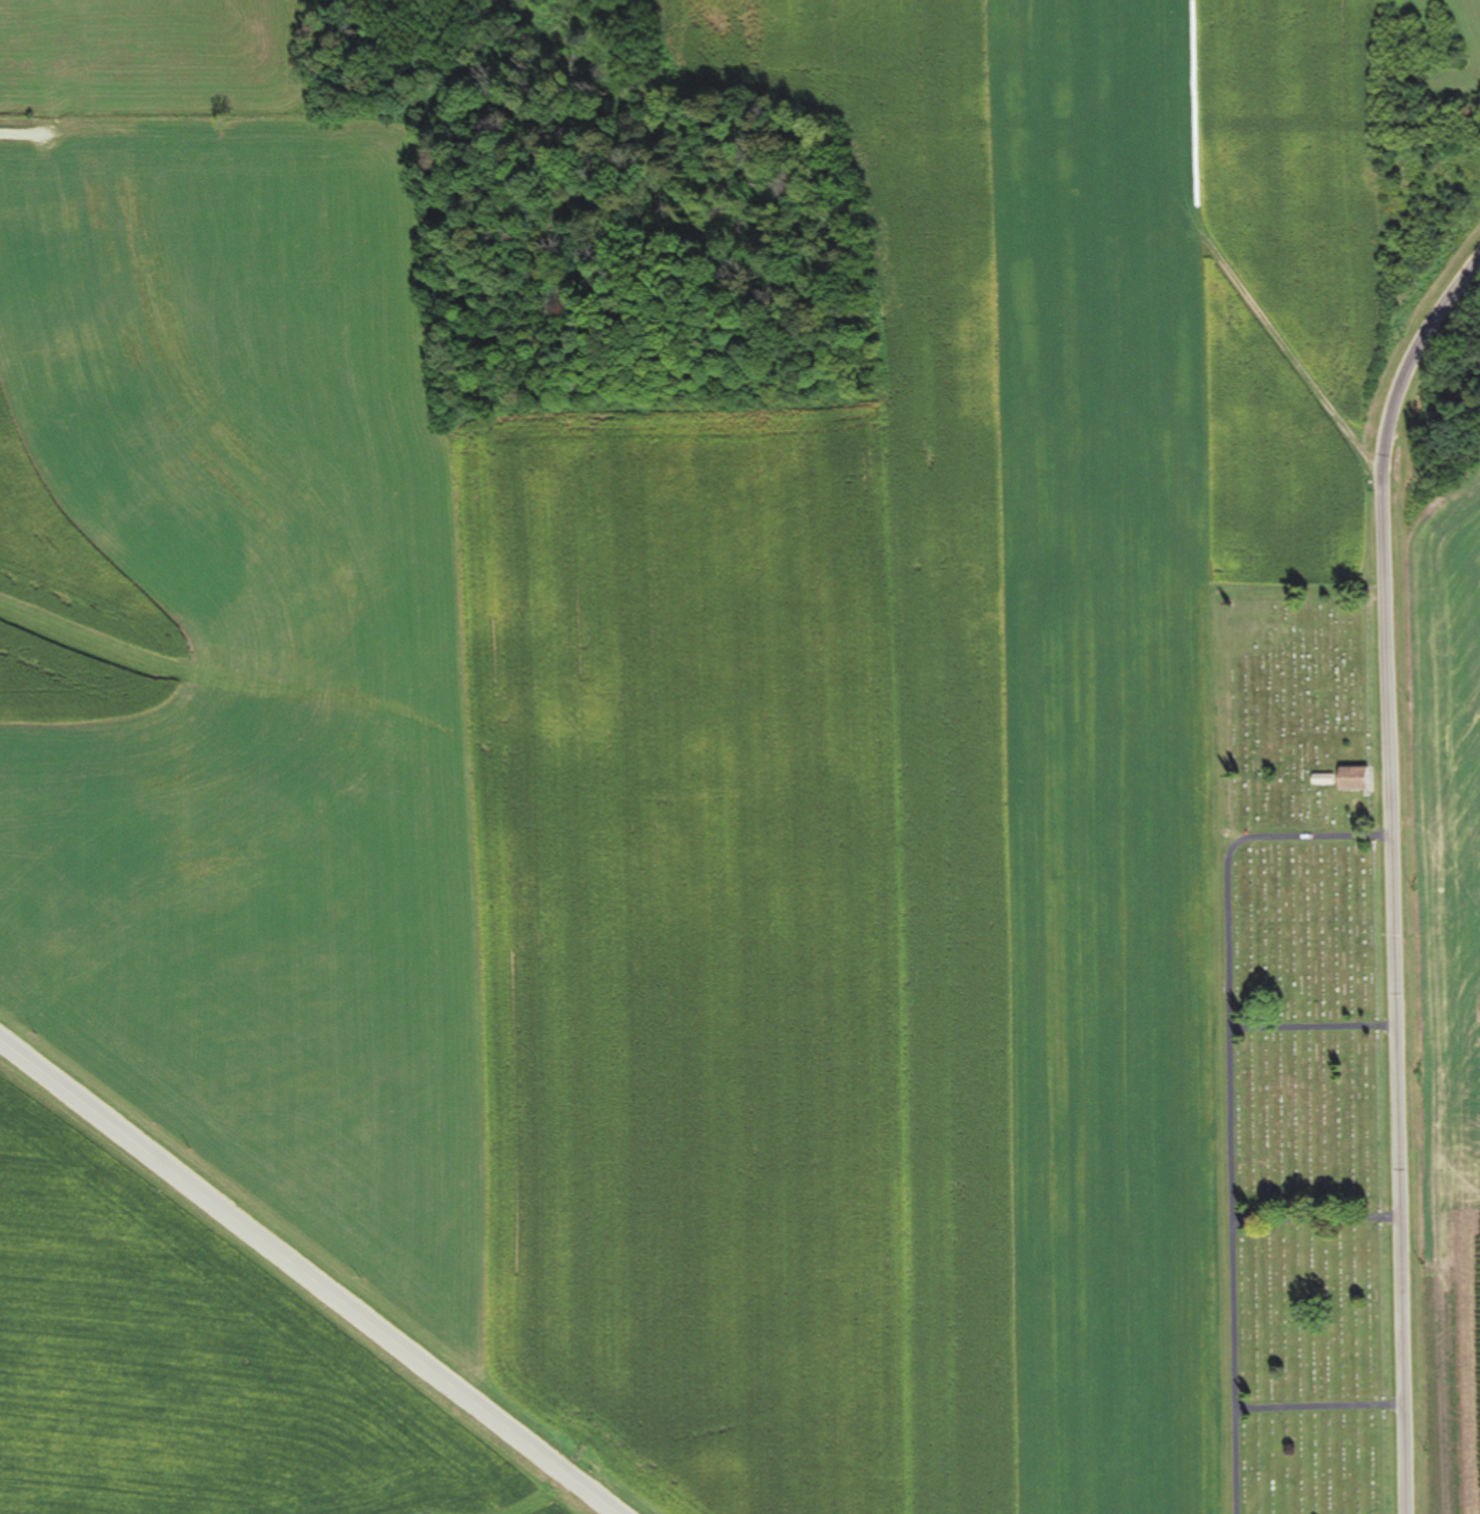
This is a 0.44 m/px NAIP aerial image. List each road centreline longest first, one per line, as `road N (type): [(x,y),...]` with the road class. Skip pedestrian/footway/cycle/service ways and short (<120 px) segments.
road 1 (residential): [(1409,1513),(1383,504),(1389,428),(1403,380),(1479,257)]
road 2 (secondary): [(627,1513),(0,1025)]

